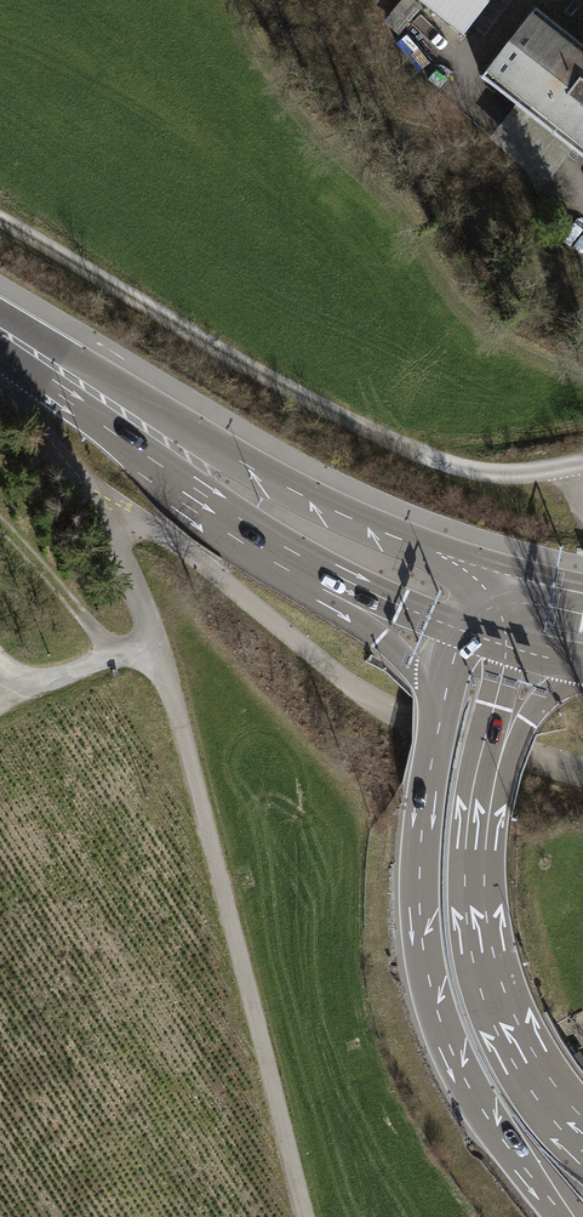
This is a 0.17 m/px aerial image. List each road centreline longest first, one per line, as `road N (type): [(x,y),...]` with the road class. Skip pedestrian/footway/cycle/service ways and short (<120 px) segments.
road 1 (track): [(572,466),(492,473),(400,444),(278,385),(0,220)]
road 2 (primary): [(507,579),(301,496),(0,321)]
road 3 (track): [(109,502),(184,550),(380,703),(582,772)]
road 4 (motorway): [(438,732),(419,862),(423,959),(434,1007),(476,1098),(561,1216)]
road 5 (motorway): [(145,455),(236,548),(378,638),(415,674),(438,732)]
road 6 (primary): [(145,455),(318,571),(463,632)]
road 7 (motorway): [(582,1137),(515,1046),(493,996),(480,944),(477,860)]
road 8 (motorway): [(477,860),(525,722),(542,696),(582,670)]
road 9 (motorway): [(477,860),(477,769),(508,648)]
road 10 (primary): [(0,350),(145,455)]

